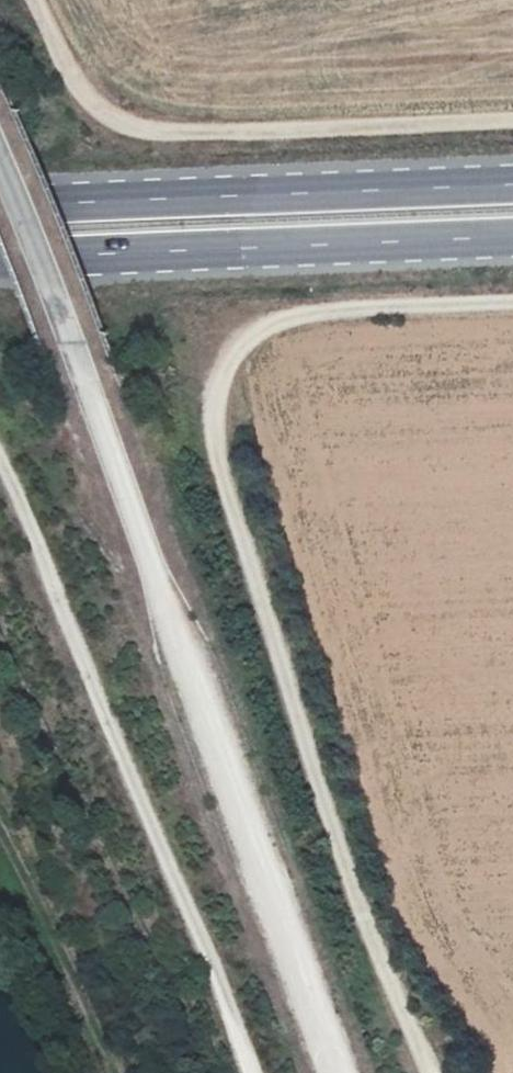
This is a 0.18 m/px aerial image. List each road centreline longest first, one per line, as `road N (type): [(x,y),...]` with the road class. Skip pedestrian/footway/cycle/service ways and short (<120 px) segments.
road 1 (track): [(431,1072),(358,900),(218,446),(221,376),(250,331),(294,312),(512,304)]
road 2 (track): [(80,376),(336,1072)]
road 3 (track): [(245,1072),(0,491)]
road 4 (track): [(41,0),(114,115),(190,132),(512,127)]
road 5 (trunk): [(0,262),(512,239)]
road 6 (trunk): [(512,187),(0,207)]

